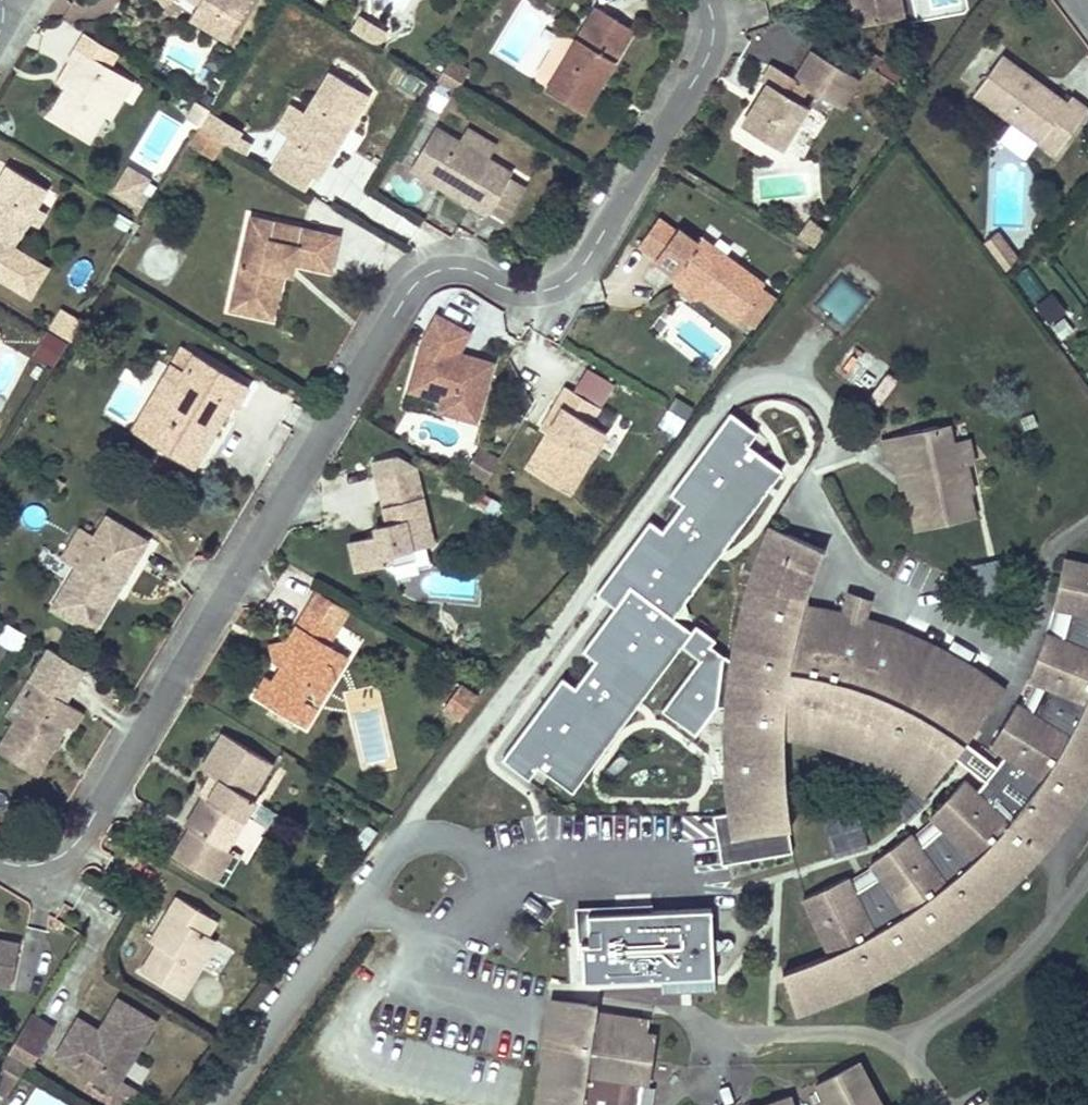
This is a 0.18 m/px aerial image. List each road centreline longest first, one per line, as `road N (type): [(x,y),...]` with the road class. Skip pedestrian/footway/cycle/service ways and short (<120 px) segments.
road 1 (residential): [(0,860),(70,856),(423,280),(467,272),(526,296),(560,287),(585,263),(707,60),(714,38),(708,0)]
road 2 (residential): [(219,1104),(358,913),(560,968)]

